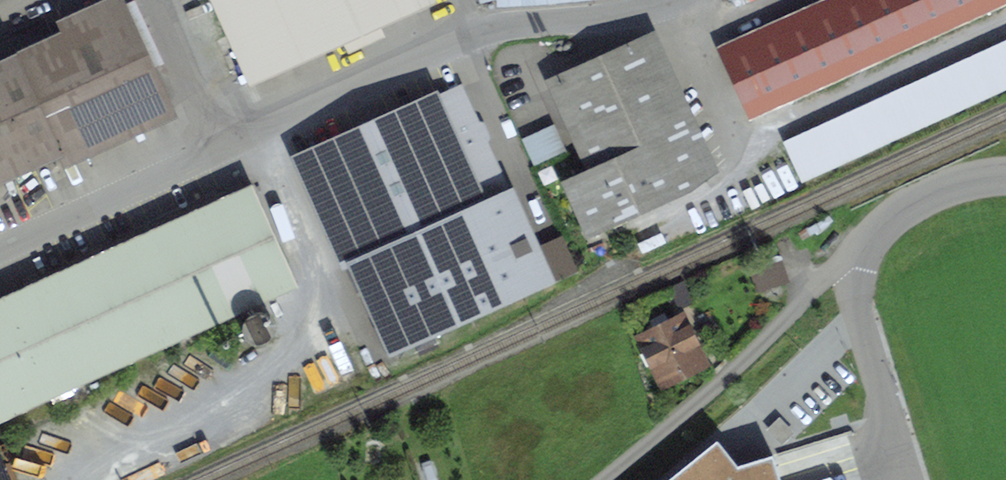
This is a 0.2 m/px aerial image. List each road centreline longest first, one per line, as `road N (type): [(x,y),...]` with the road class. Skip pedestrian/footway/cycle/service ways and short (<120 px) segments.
road 1 (residential): [(674,0),(481,30),(0,250)]

